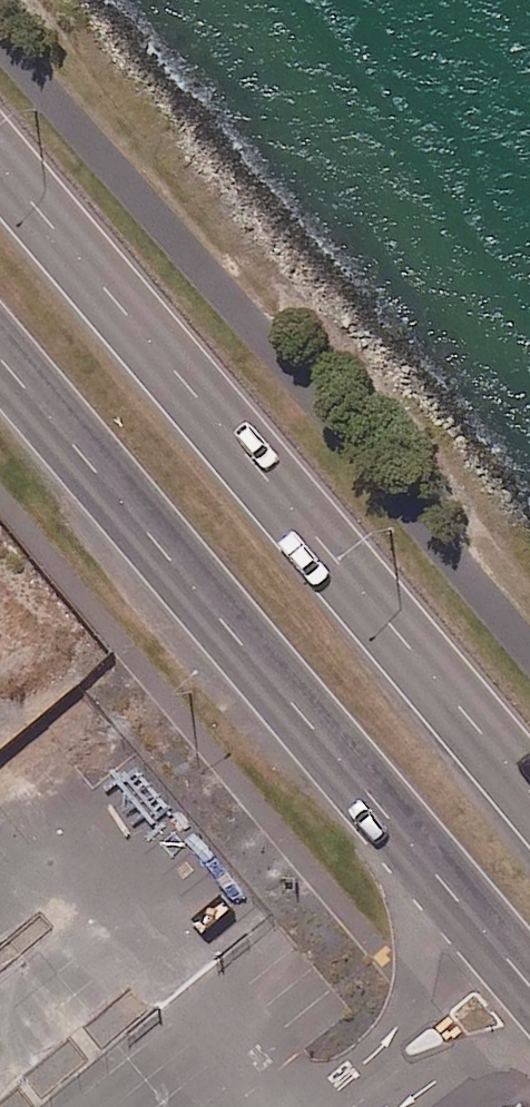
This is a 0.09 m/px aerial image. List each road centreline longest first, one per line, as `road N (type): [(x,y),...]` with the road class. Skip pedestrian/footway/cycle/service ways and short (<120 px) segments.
road 1 (secondary): [(0,161),(529,787)]
road 2 (secondary): [(529,986),(0,363)]

